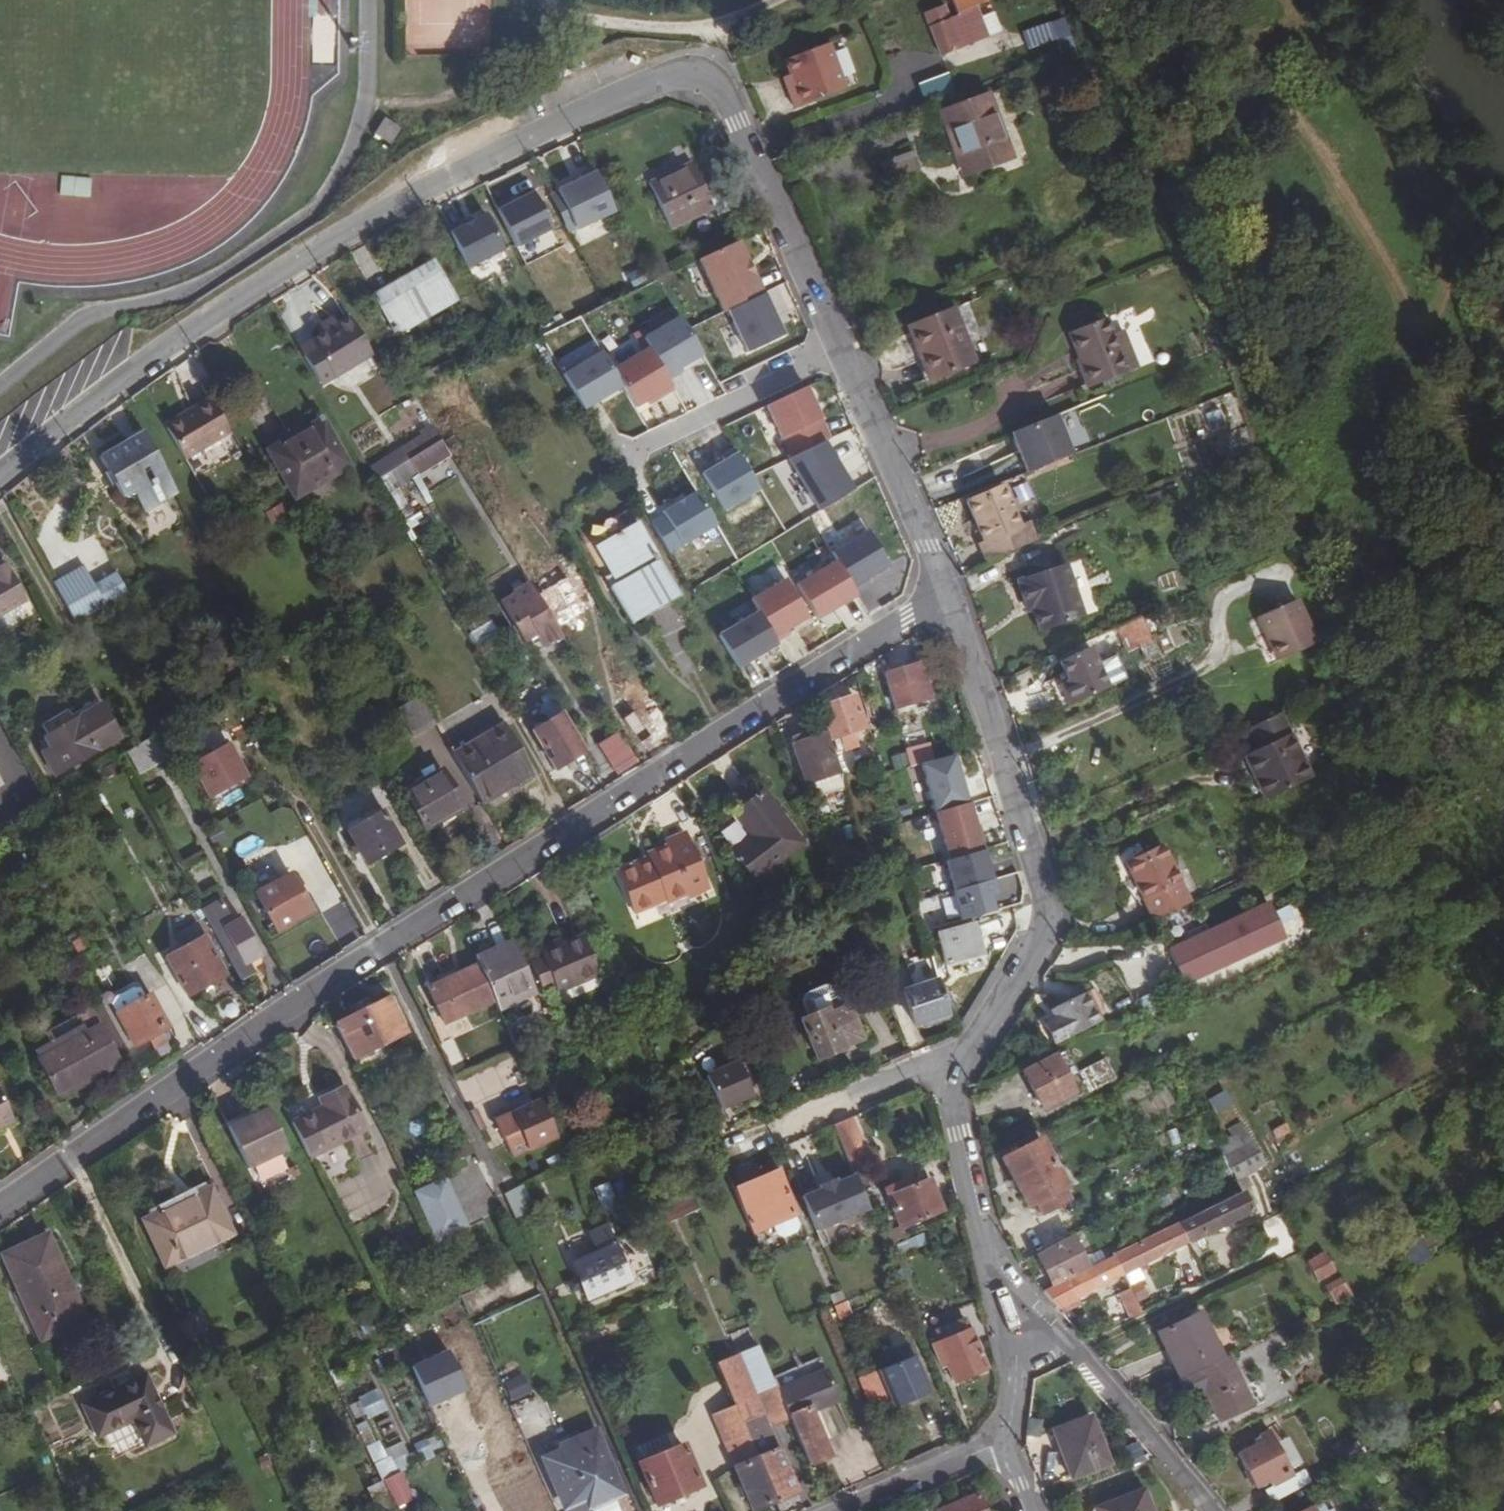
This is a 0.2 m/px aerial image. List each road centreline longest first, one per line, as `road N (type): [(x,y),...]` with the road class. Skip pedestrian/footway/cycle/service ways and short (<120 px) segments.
road 1 (residential): [(947,601),(384,947),(0,1207)]
road 2 (residential): [(0,473),(302,257),(515,142),(673,75),(715,85),(841,352)]
road 3 (residential): [(947,601),(966,636),(1049,905),(1037,950),(965,1060)]
road 4 (residential): [(1001,1301),(1074,1353),(1212,1510)]
road 5 (residential): [(841,352),(947,601)]
road 6 (residential): [(734,1150),(935,1063),(965,1060)]
road 7 (residential): [(965,1060),(961,1133),(1001,1301)]
road 8 (residential): [(635,451),(841,352)]
road 9 (residential): [(1004,1440),(846,1510)]
road 10 (residential): [(1001,1301),(1017,1362),(1004,1440)]

